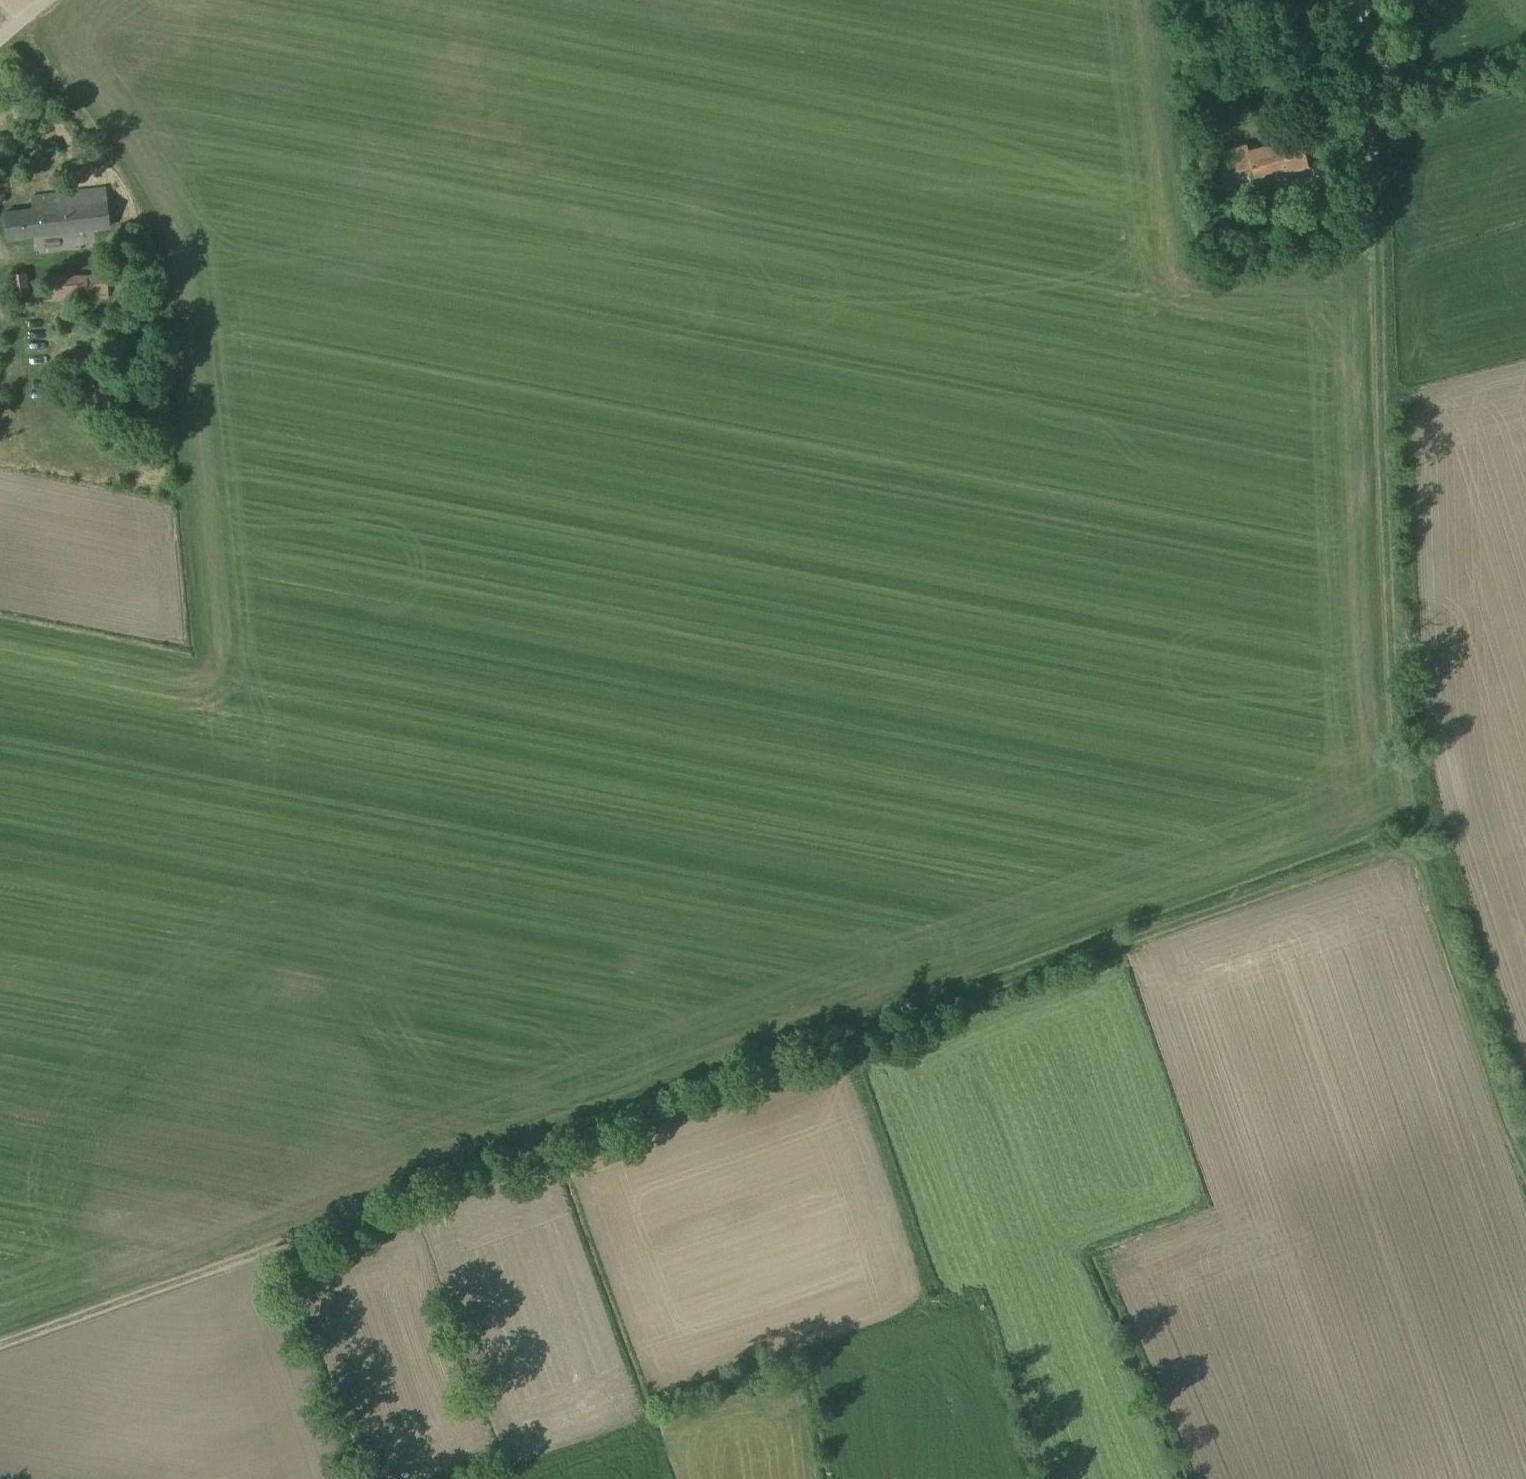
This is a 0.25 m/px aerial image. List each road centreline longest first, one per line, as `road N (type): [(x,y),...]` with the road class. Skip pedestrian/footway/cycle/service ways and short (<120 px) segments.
road 1 (track): [(0,1358),(1400,838)]
road 2 (track): [(1525,1196),(1386,782),(1364,0)]
road 3 (track): [(0,623),(237,673),(310,671),(370,652)]

